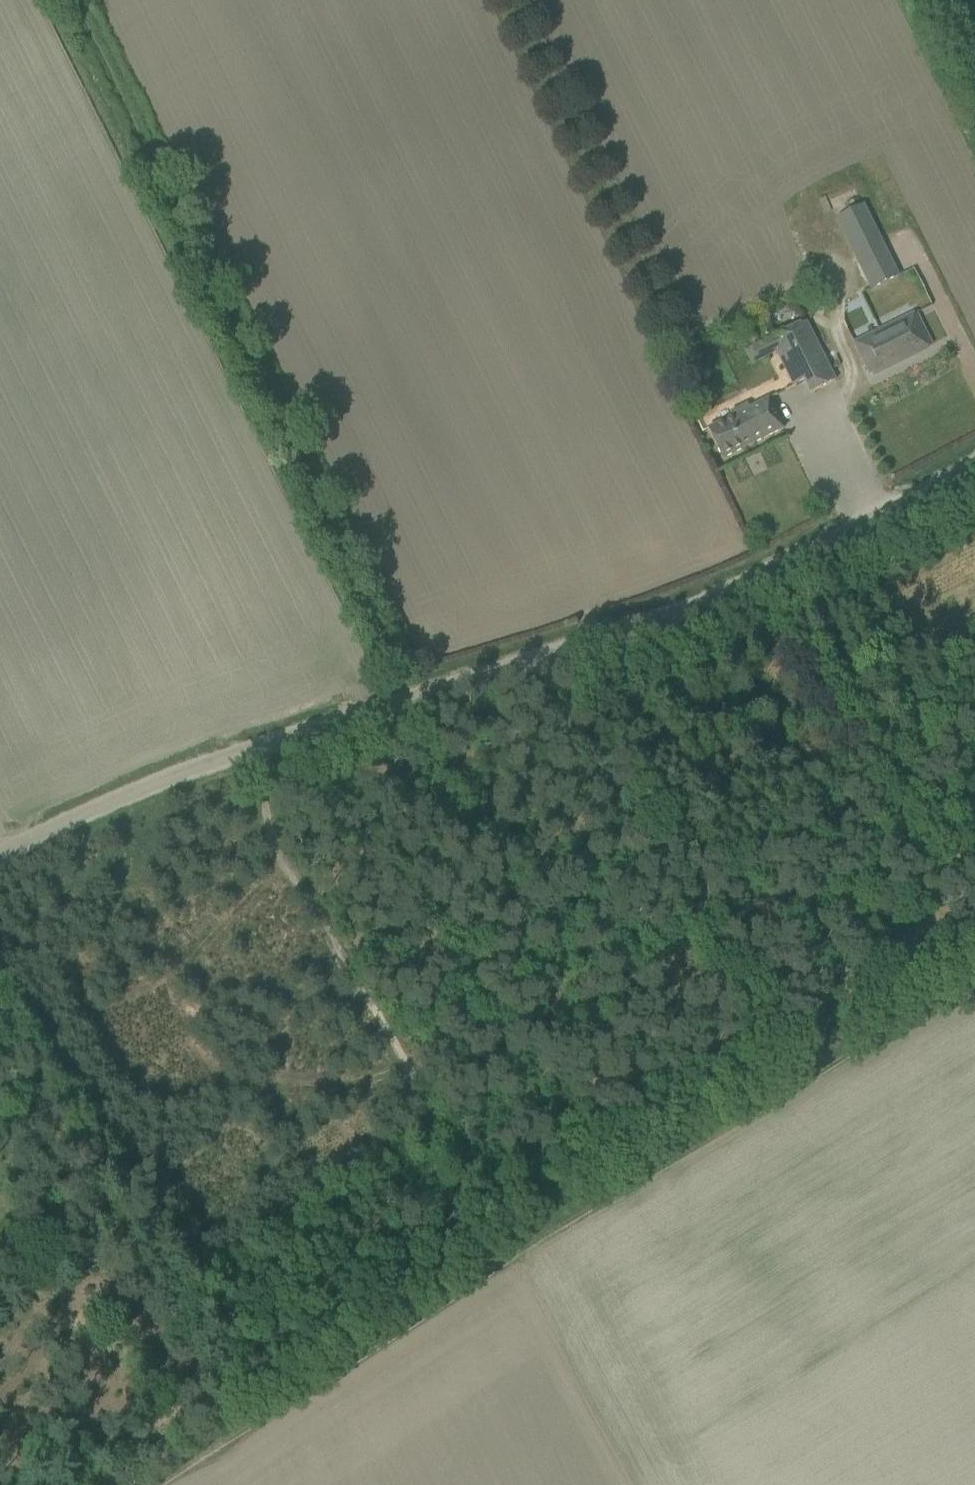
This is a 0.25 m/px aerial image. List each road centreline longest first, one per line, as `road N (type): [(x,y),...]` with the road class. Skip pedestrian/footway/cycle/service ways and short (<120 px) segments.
road 1 (unclassified): [(0,851),(220,754),(679,625),(766,590),(974,478)]
road 2 (track): [(147,1484),(508,1246),(974,976)]

